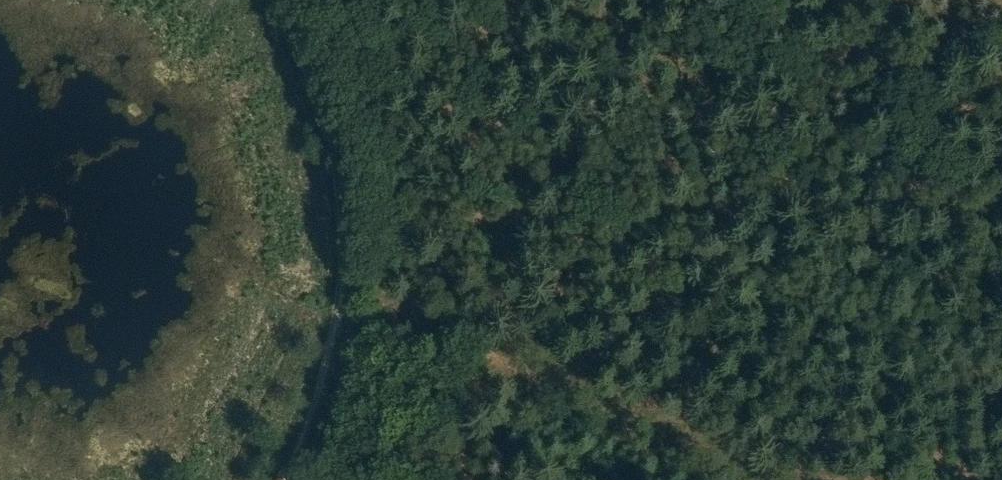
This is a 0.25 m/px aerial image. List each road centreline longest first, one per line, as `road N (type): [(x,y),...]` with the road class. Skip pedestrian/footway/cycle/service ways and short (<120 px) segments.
road 1 (track): [(283,479),(336,325),(343,225),(306,72),(266,0)]

